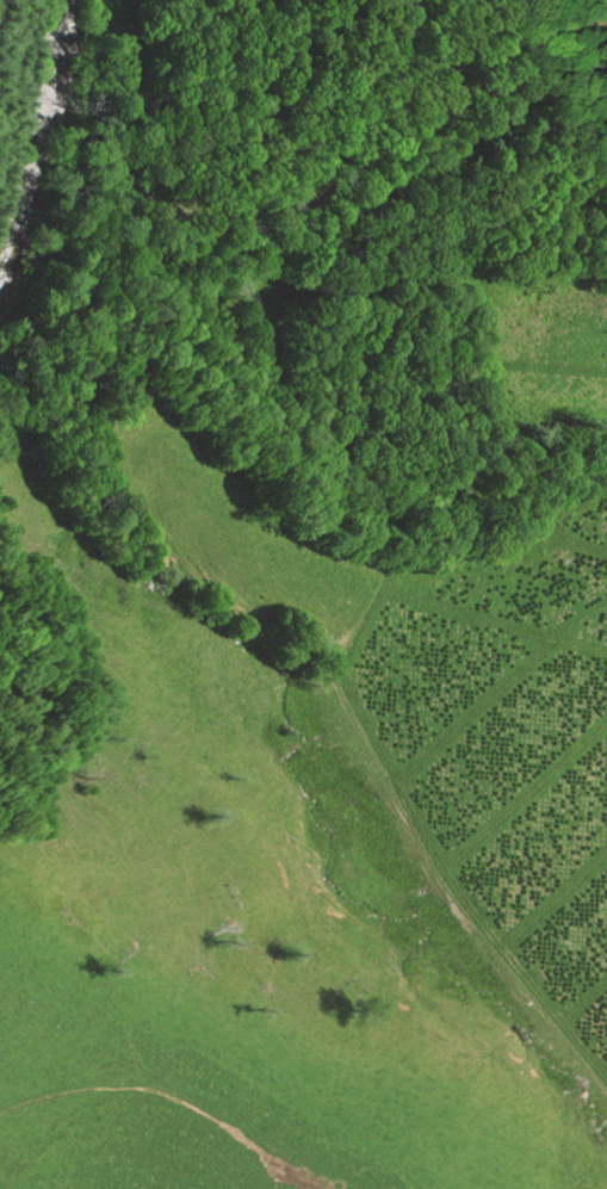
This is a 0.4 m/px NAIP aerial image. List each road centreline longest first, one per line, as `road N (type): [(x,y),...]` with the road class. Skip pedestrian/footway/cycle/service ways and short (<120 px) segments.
road 1 (residential): [(10,0),(13,66),(0,124)]

